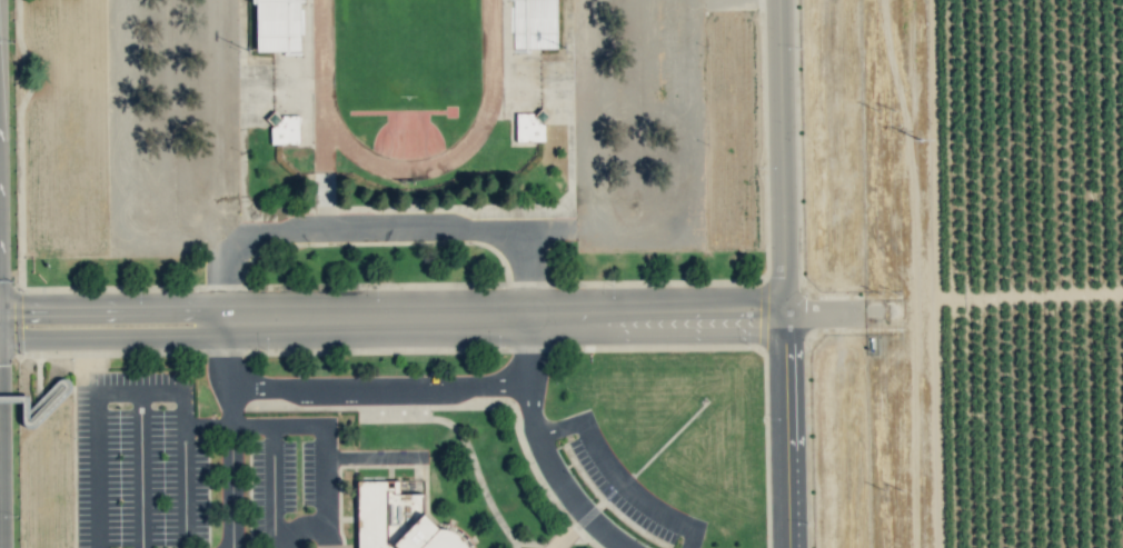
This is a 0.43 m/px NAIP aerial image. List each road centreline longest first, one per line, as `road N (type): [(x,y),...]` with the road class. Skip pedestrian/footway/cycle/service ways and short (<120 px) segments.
road 1 (tertiary): [(785,316),(222,323)]
road 2 (residential): [(778,0),(795,547)]
road 3 (tertiary): [(222,323),(206,311),(0,308)]
road 4 (tertiary): [(0,331),(222,323)]

